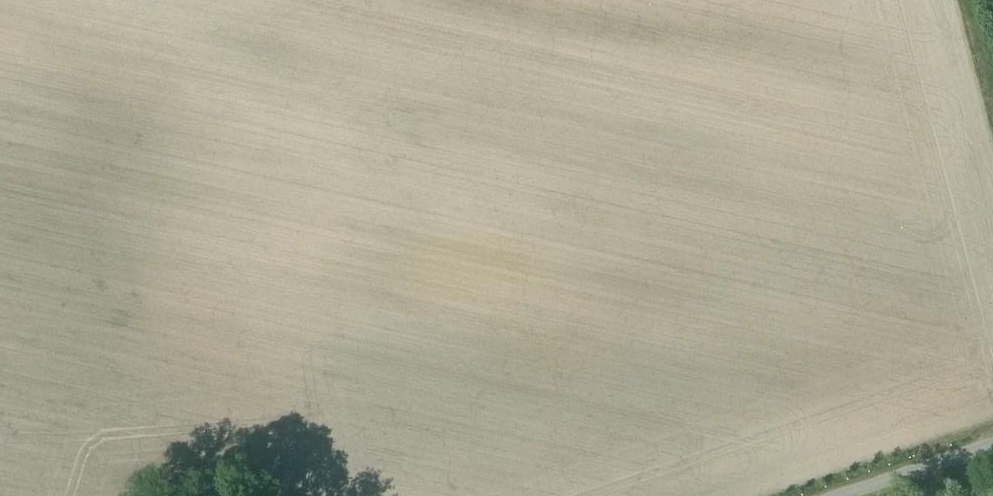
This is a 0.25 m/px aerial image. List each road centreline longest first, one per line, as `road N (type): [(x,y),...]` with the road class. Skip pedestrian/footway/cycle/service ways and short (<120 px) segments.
road 1 (unclassified): [(834,495),(992,444)]

